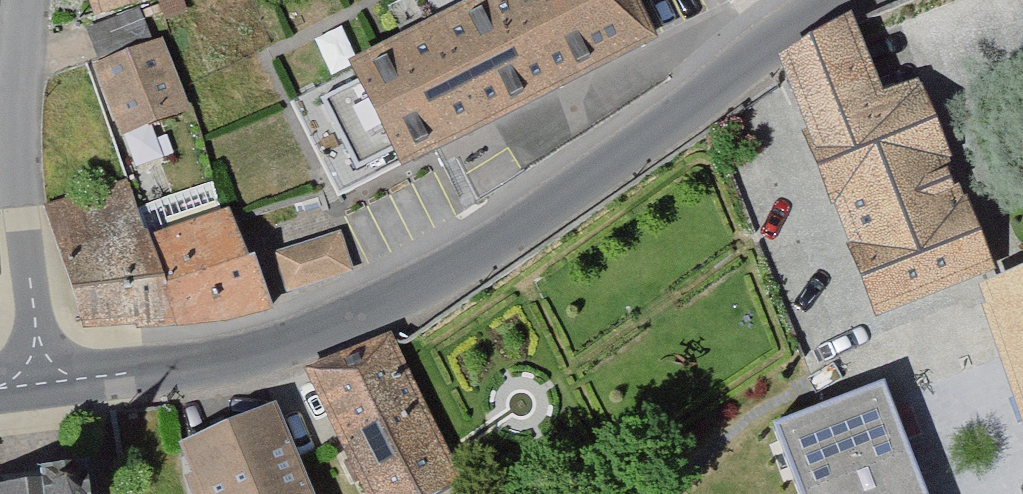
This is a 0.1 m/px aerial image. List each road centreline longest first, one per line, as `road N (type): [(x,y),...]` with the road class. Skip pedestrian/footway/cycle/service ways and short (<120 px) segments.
road 1 (unclassified): [(824,0),(785,23),(682,117),(424,287),(274,354),(40,383)]
road 2 (residential): [(19,0),(12,139),(40,383)]

